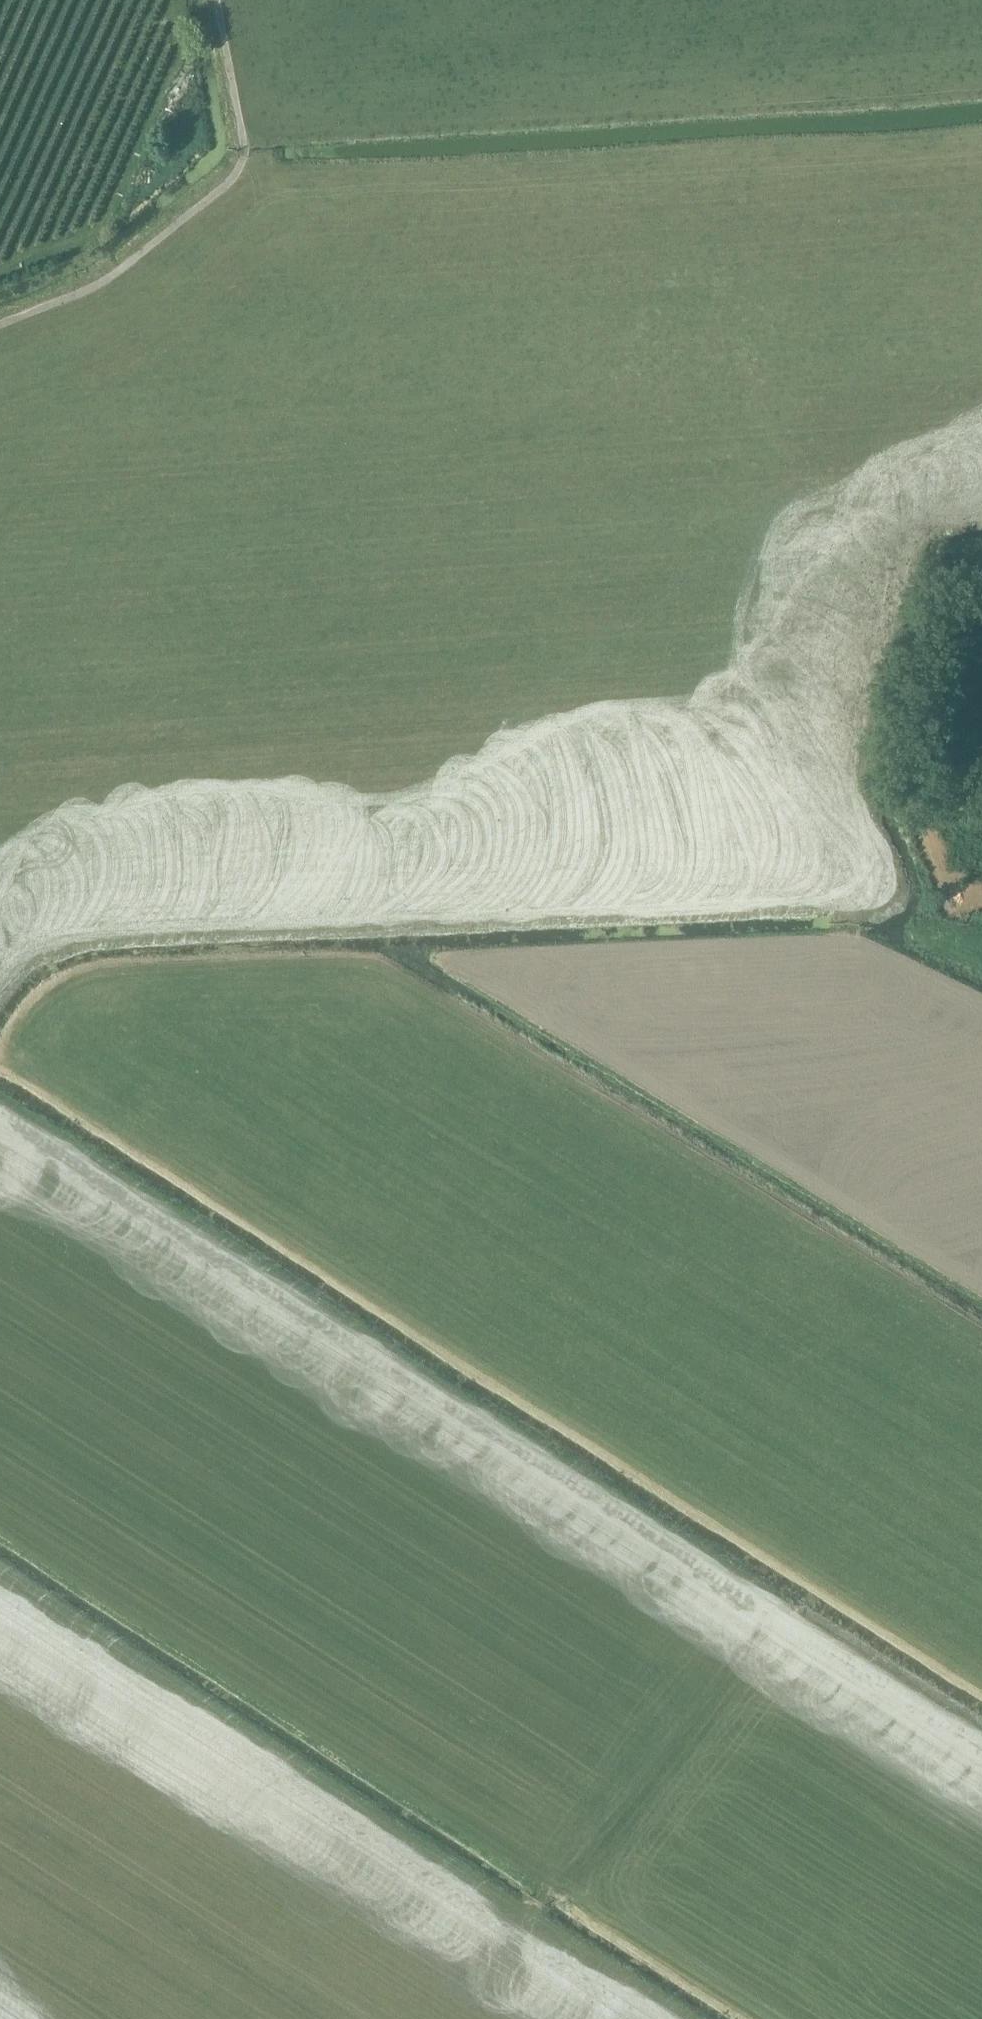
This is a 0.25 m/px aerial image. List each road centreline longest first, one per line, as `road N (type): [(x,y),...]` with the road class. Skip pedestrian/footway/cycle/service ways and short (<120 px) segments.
road 1 (track): [(681,2018),(536,1926),(535,1906),(575,1853)]

